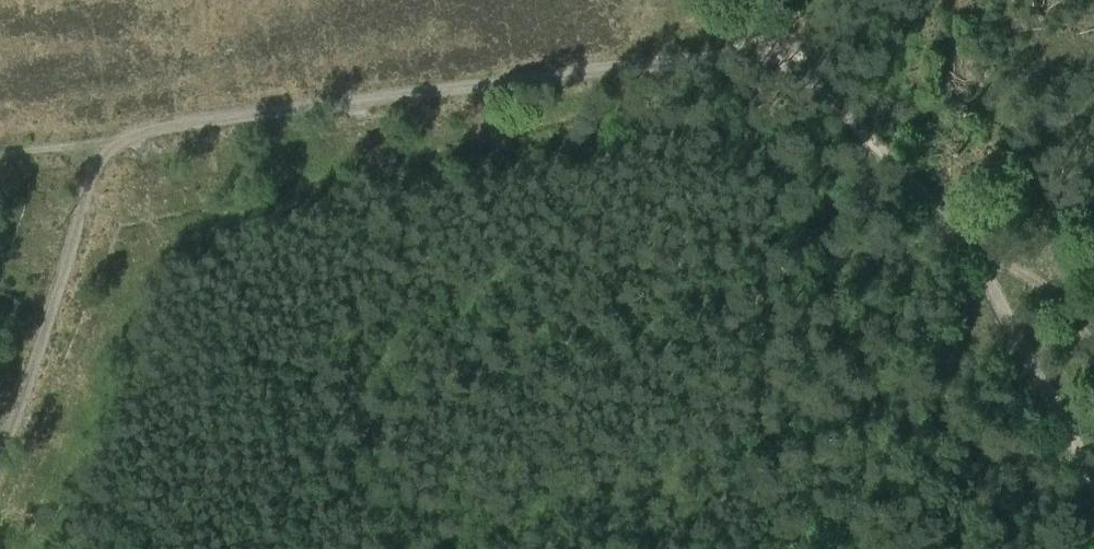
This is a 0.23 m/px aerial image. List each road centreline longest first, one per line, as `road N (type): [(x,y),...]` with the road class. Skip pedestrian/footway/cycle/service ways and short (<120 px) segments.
road 1 (track): [(768,47),(0,153)]
road 2 (track): [(1093,503),(981,266),(936,200)]
road 3 (track): [(105,140),(0,434)]
road 4 (track): [(936,200),(768,47),(747,0)]
road 5 (track): [(1093,338),(936,200)]

